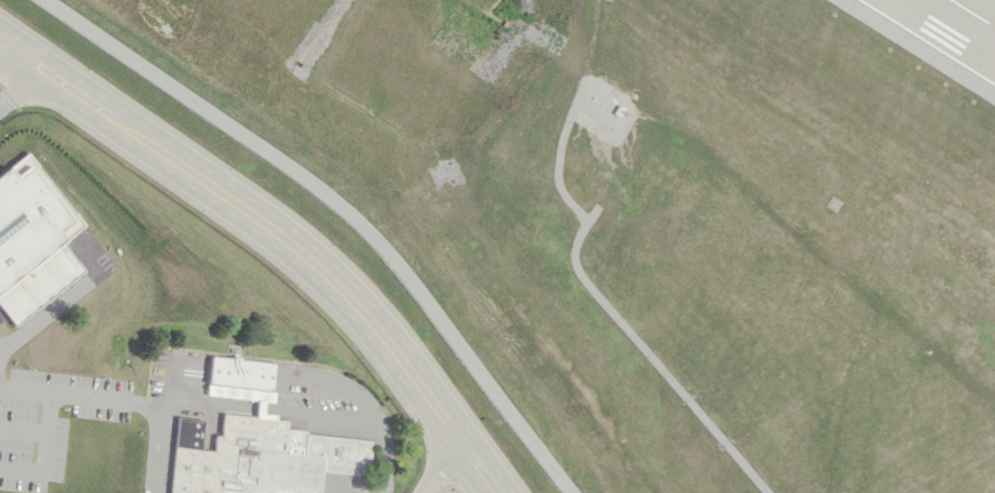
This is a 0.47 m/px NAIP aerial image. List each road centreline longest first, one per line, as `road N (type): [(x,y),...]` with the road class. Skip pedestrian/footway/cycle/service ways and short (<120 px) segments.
road 1 (secondary): [(0,36),(321,266),(398,351),(501,492)]

